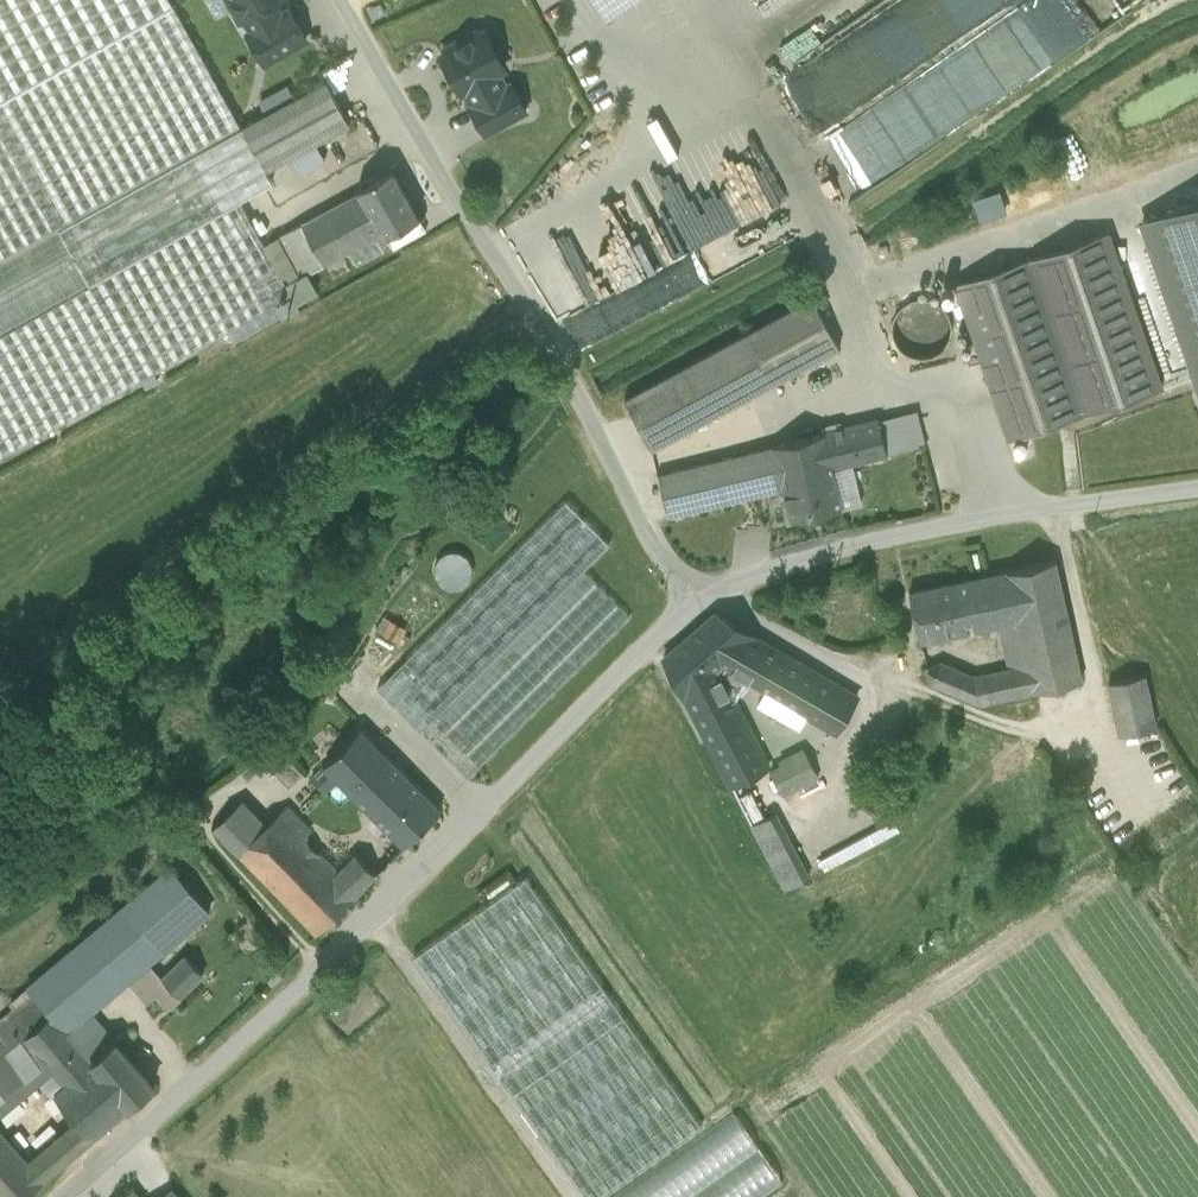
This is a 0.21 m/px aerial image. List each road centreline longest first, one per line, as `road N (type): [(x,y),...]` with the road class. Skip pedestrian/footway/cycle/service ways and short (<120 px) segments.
road 1 (unclassified): [(68,1196),(362,931),(693,595)]
road 2 (unclassified): [(693,595),(346,0)]
road 3 (track): [(0,716),(529,311)]
road 4 (unclassified): [(693,595),(767,561),(858,534),(1197,480)]
road 5 (track): [(1094,765),(693,595)]

